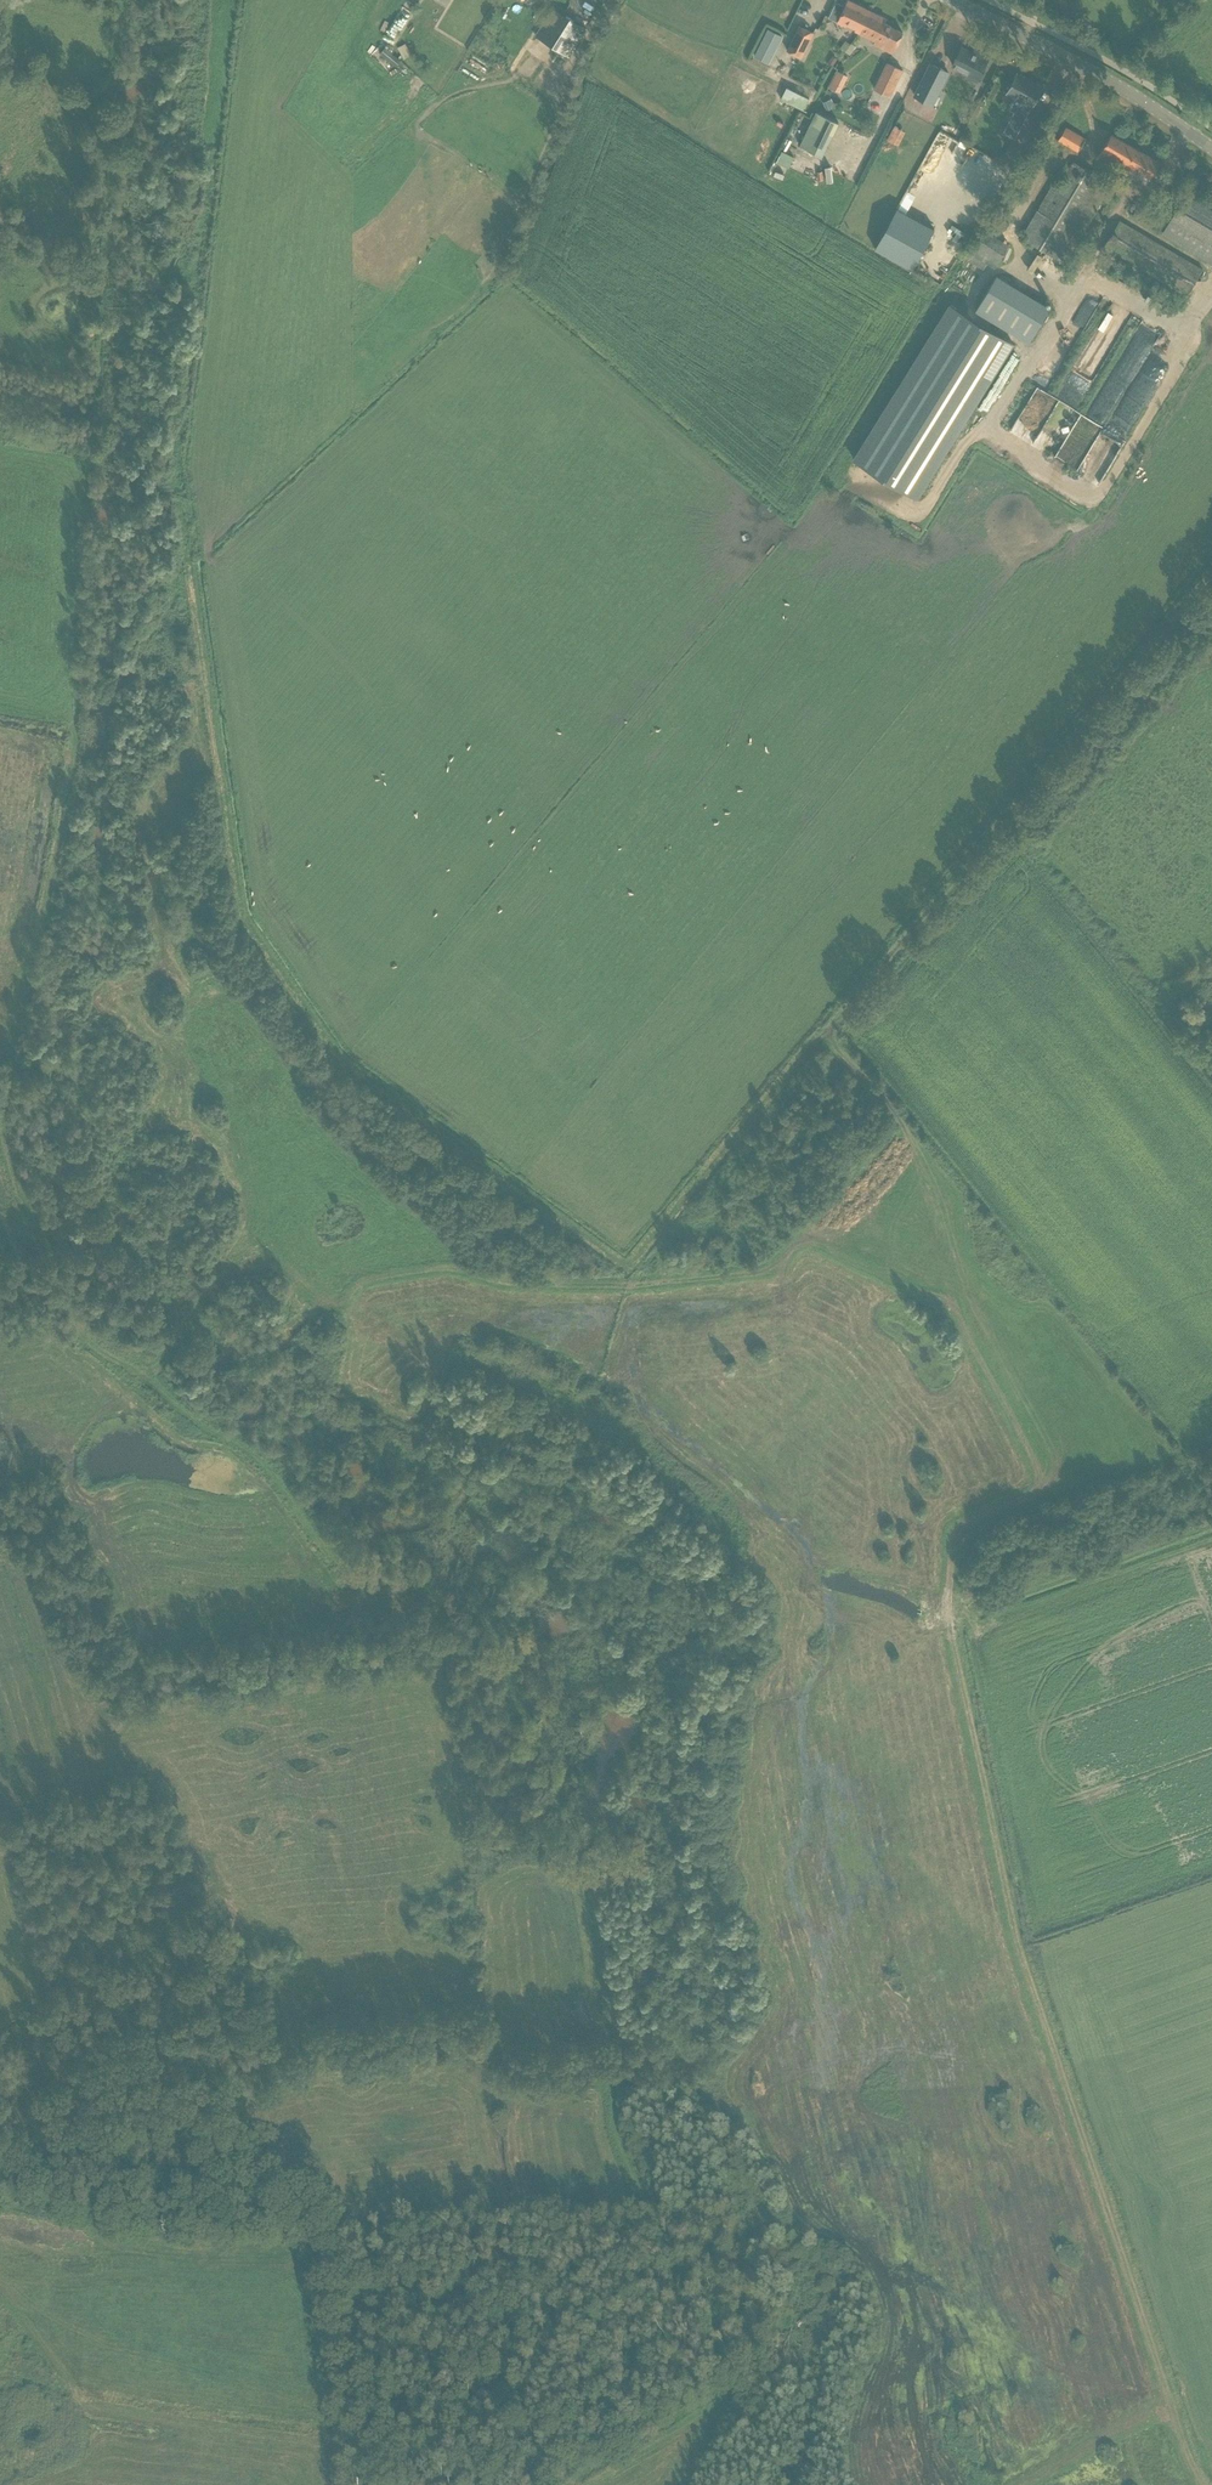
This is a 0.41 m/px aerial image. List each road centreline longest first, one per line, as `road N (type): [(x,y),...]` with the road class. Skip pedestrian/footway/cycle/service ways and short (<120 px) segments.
road 1 (tertiary): [(1211,144),(1117,76),(953,0)]

